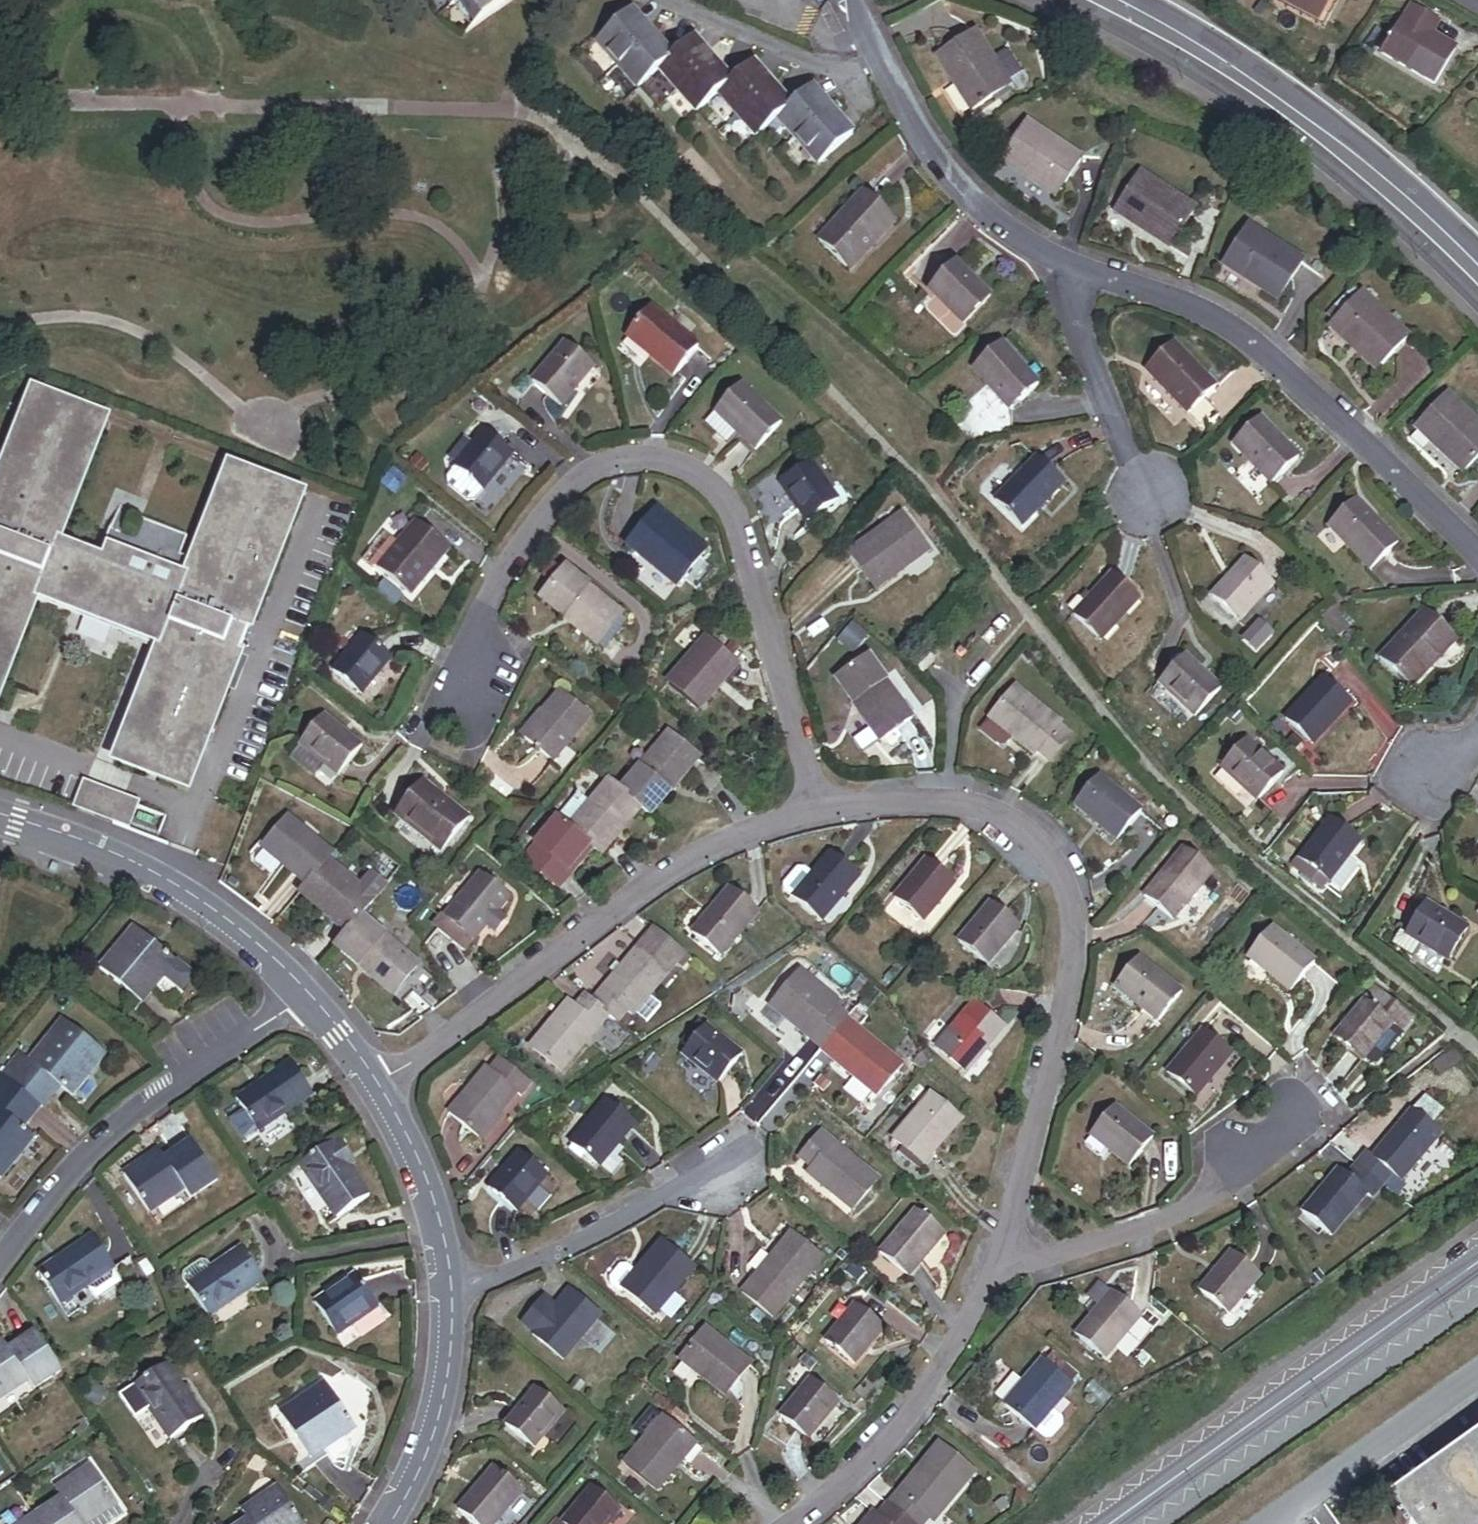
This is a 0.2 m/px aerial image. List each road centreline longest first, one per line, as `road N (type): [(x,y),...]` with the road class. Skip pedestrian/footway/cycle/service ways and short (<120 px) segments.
road 1 (residential): [(800,804),(793,710),(748,549),(727,502),(692,472),(643,459),(587,477),(488,605),(465,702)]
road 2 (residential): [(800,804),(948,802),(1015,828),(1046,863),(1064,920),(1065,992),(985,1281)]
road 3 (residential): [(1057,268),(1179,304),(1268,354),(1477,553)]
road 4 (residential): [(380,1083),(707,842),(800,804)]
road 5 (tertiary): [(1477,1263),(1112,1523)]
road 6 (residential): [(0,1259),(94,1145),(306,993)]
road 7 (residential): [(985,1281),(1203,1213),(1305,1121)]
road 8 (residential): [(306,993),(251,937),(184,888),(110,851),(0,817)]
road 9 (residential): [(853,0),(873,53),(934,156),(1003,228),(1057,268)]
road 10 (secondary): [(1216,54),(1413,203),(1477,270)]
road 11 (residential): [(985,1281),(937,1369),(866,1456),(788,1523)]
road 12 (residential): [(451,1287),(531,1262),(735,1169)]
road 13 (residential): [(1057,268),(1152,505)]
road 14 (residential): [(385,1523),(444,1390),(451,1287)]
road 15 (residential): [(451,1287),(438,1209),(380,1083)]
road 16 (secondary): [(1077,0),(1216,54)]

